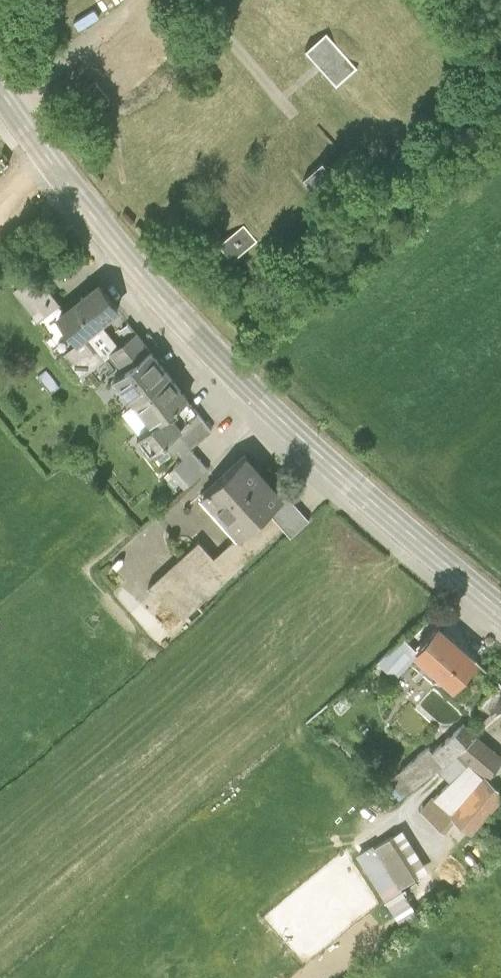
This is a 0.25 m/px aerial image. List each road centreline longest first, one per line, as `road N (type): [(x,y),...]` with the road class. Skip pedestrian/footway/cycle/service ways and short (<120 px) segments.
road 1 (secondary): [(0,90),(53,167),(245,383),(500,608)]

